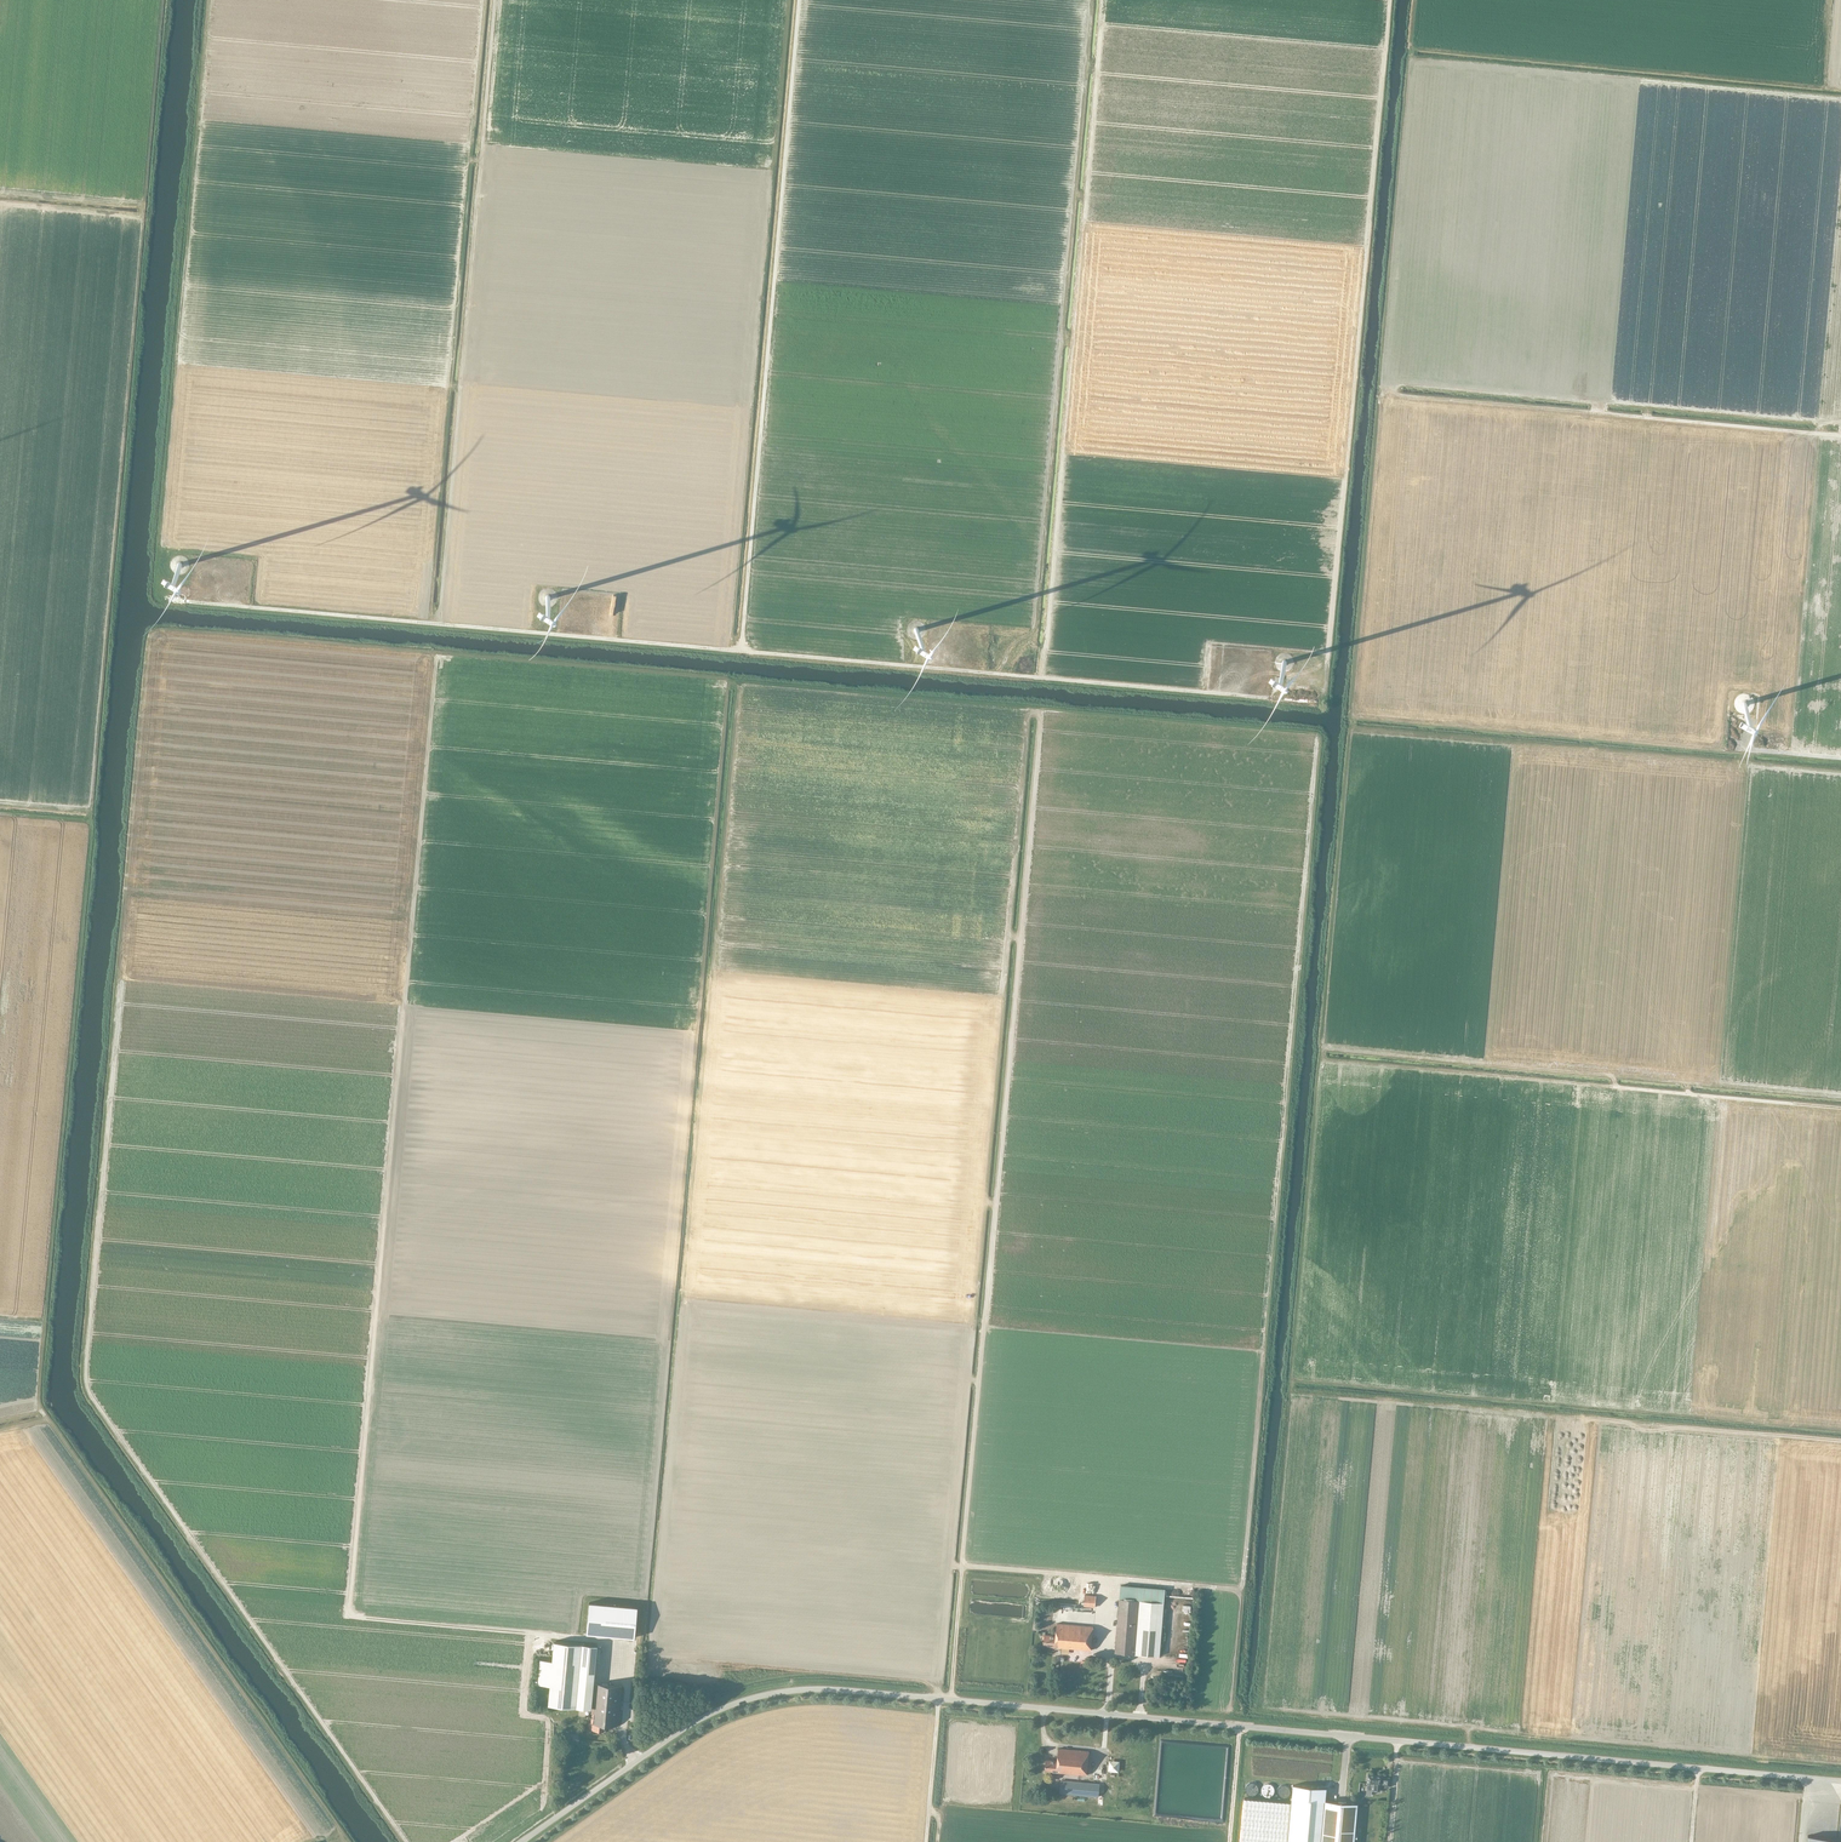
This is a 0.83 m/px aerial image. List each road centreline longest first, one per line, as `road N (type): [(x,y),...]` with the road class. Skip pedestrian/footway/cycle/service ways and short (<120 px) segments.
road 1 (unclassified): [(520,1841),(715,1712),(824,1690),(1840,1782)]
road 2 (track): [(925,1841),(938,1697)]

